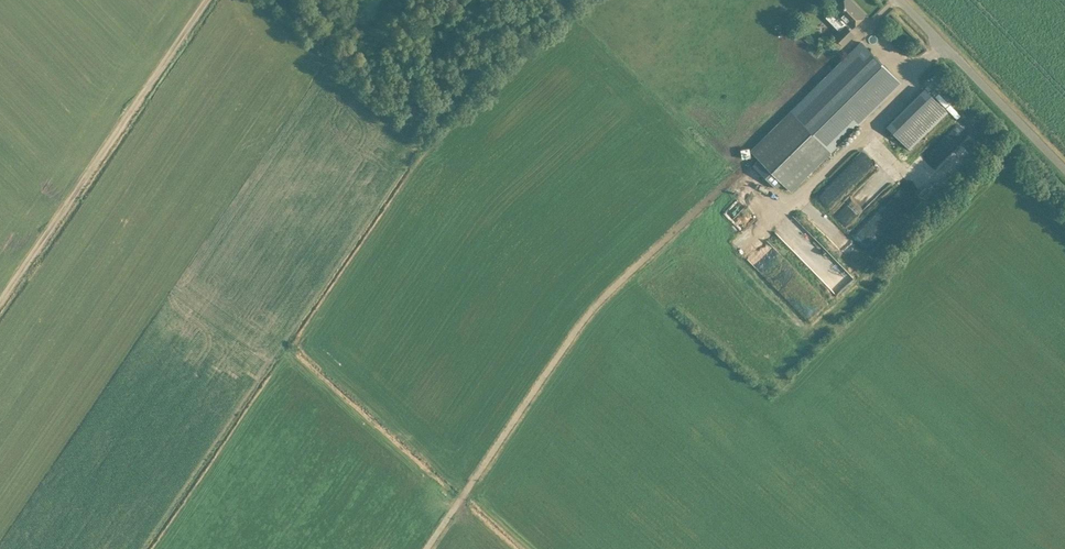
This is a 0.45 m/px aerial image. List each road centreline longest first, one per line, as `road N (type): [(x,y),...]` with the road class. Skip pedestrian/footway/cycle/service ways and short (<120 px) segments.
road 1 (unclassified): [(1064,169),(900,0)]

